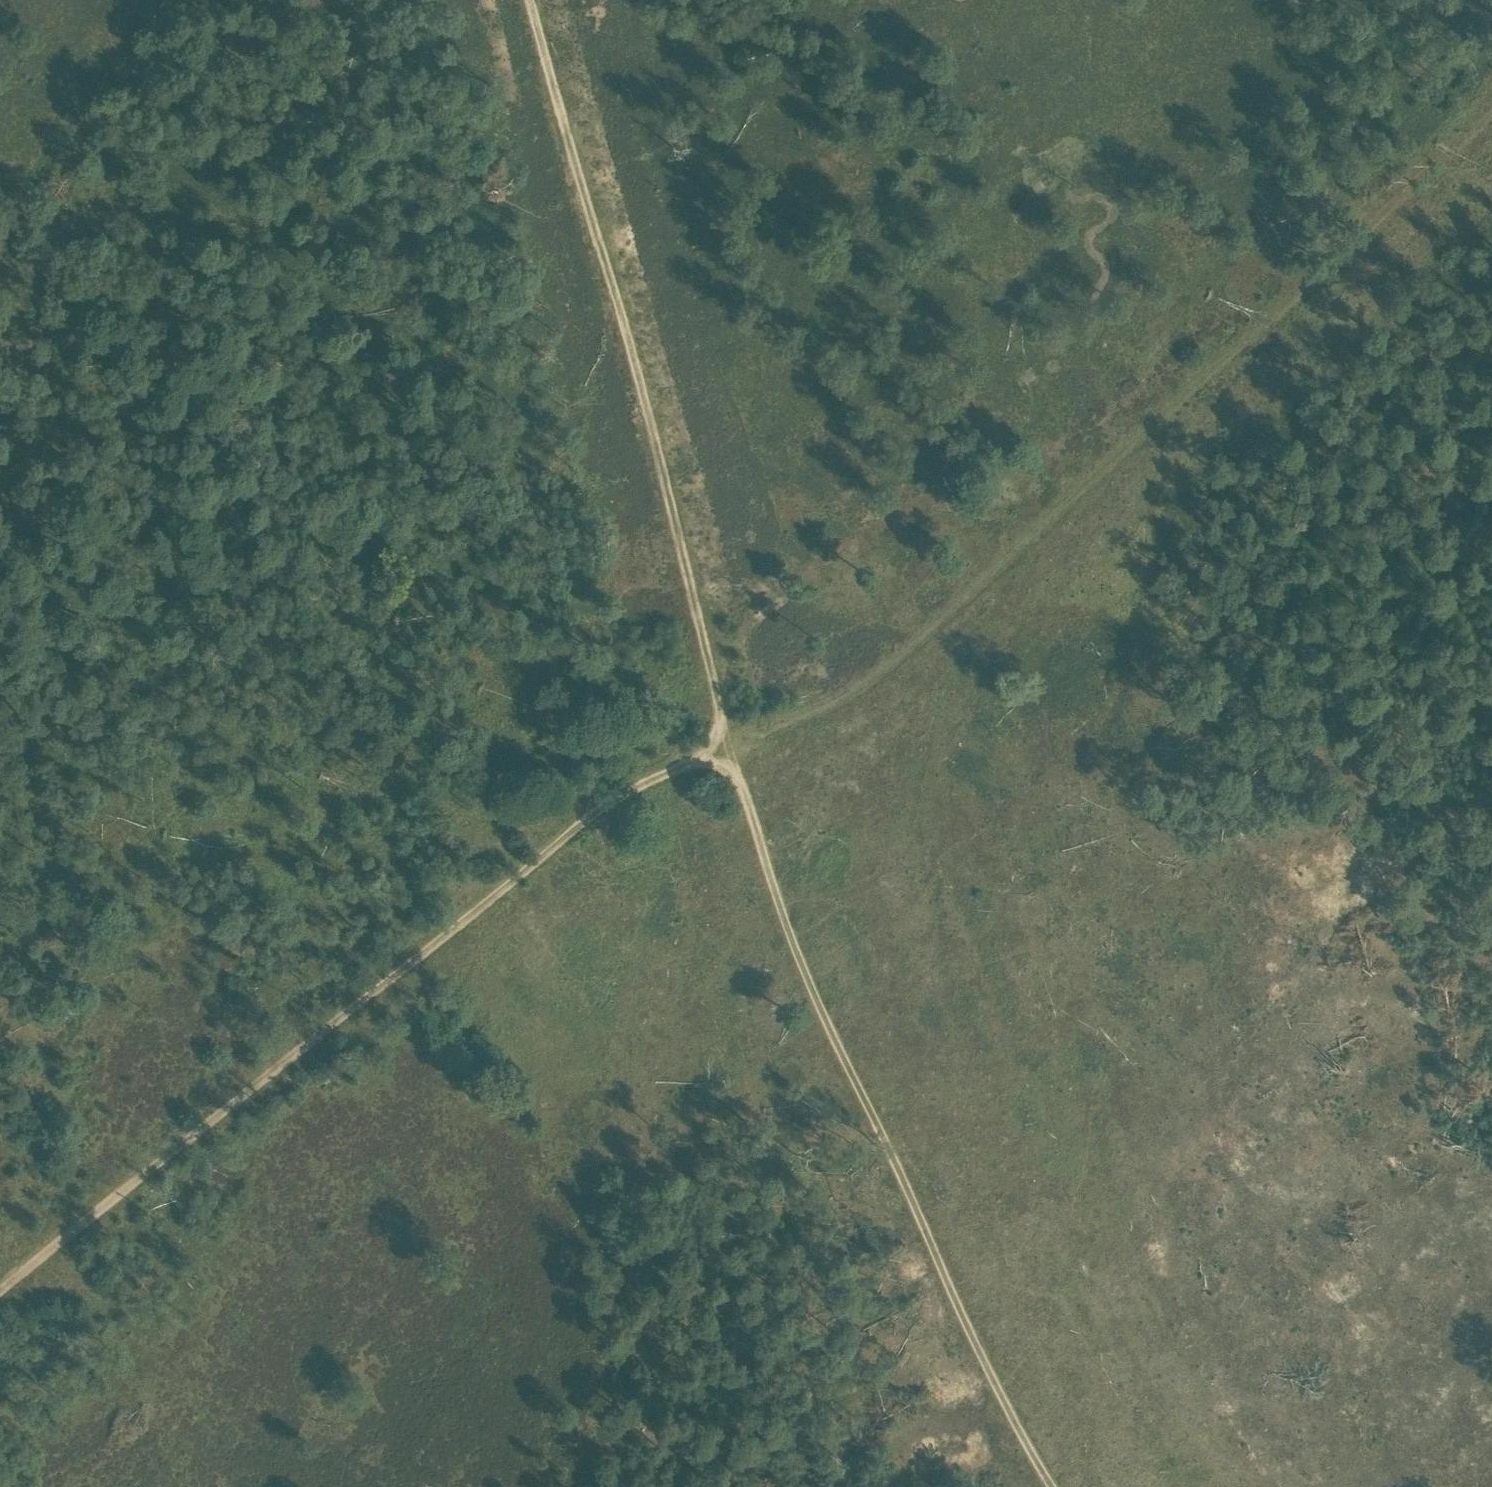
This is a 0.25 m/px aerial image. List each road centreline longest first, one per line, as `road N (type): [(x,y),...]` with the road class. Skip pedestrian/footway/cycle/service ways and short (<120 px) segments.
road 1 (track): [(533,0),(645,372),(655,435),(731,691),(735,745),(885,1114),(1031,1432),(1065,1486)]
road 2 (track): [(0,1287),(591,808),(784,720)]
road 3 (track): [(0,222),(100,90),(154,0)]

